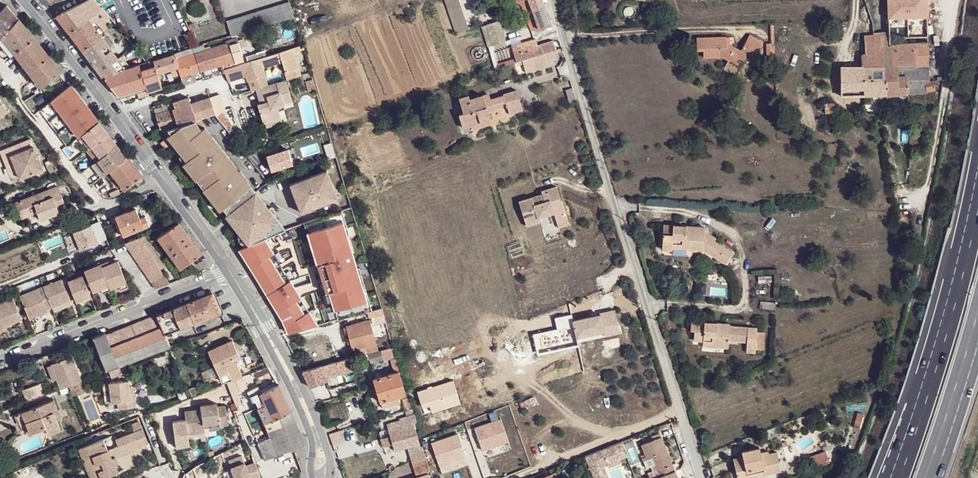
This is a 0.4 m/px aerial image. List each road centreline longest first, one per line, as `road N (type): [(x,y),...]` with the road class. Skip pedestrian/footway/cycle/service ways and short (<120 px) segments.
road 1 (residential): [(556,0),(701,477)]
road 2 (motorway): [(977,196),(960,280),(894,477)]
road 3 (residential): [(229,271),(0,364)]
road 4 (secondary): [(321,477),(311,419),(229,271)]
road 5 (secondary): [(229,271),(111,112)]
road 6 (residential): [(252,148),(219,80),(111,112)]
road 7 (motorway): [(933,477),(977,351)]
road 8 (secondary): [(111,112),(38,16)]

